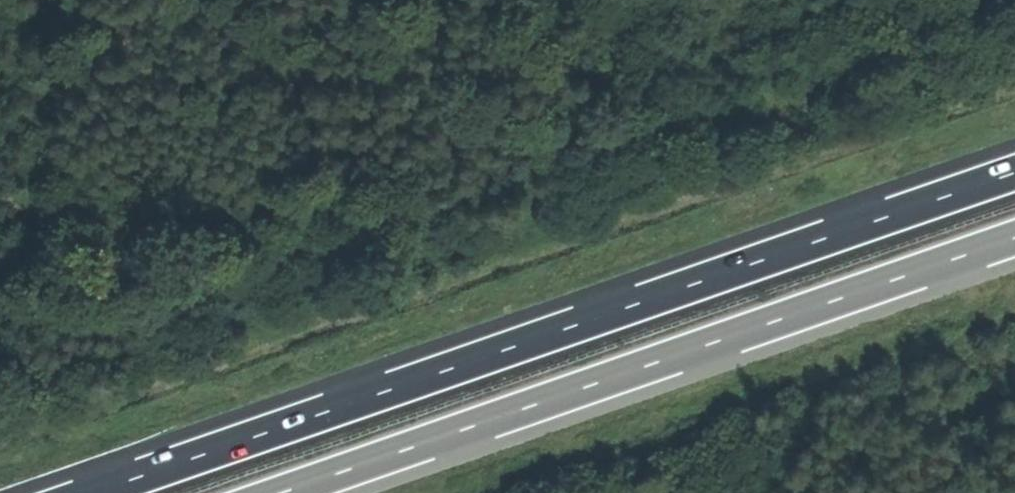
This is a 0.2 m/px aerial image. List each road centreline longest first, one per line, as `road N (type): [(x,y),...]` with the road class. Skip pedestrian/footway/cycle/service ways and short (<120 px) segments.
road 1 (track): [(0,447),(1014,89)]
road 2 (motorway): [(1014,172),(89,492)]
road 3 (motorway): [(278,492),(1014,237)]
road 4 (track): [(1014,323),(526,492)]

